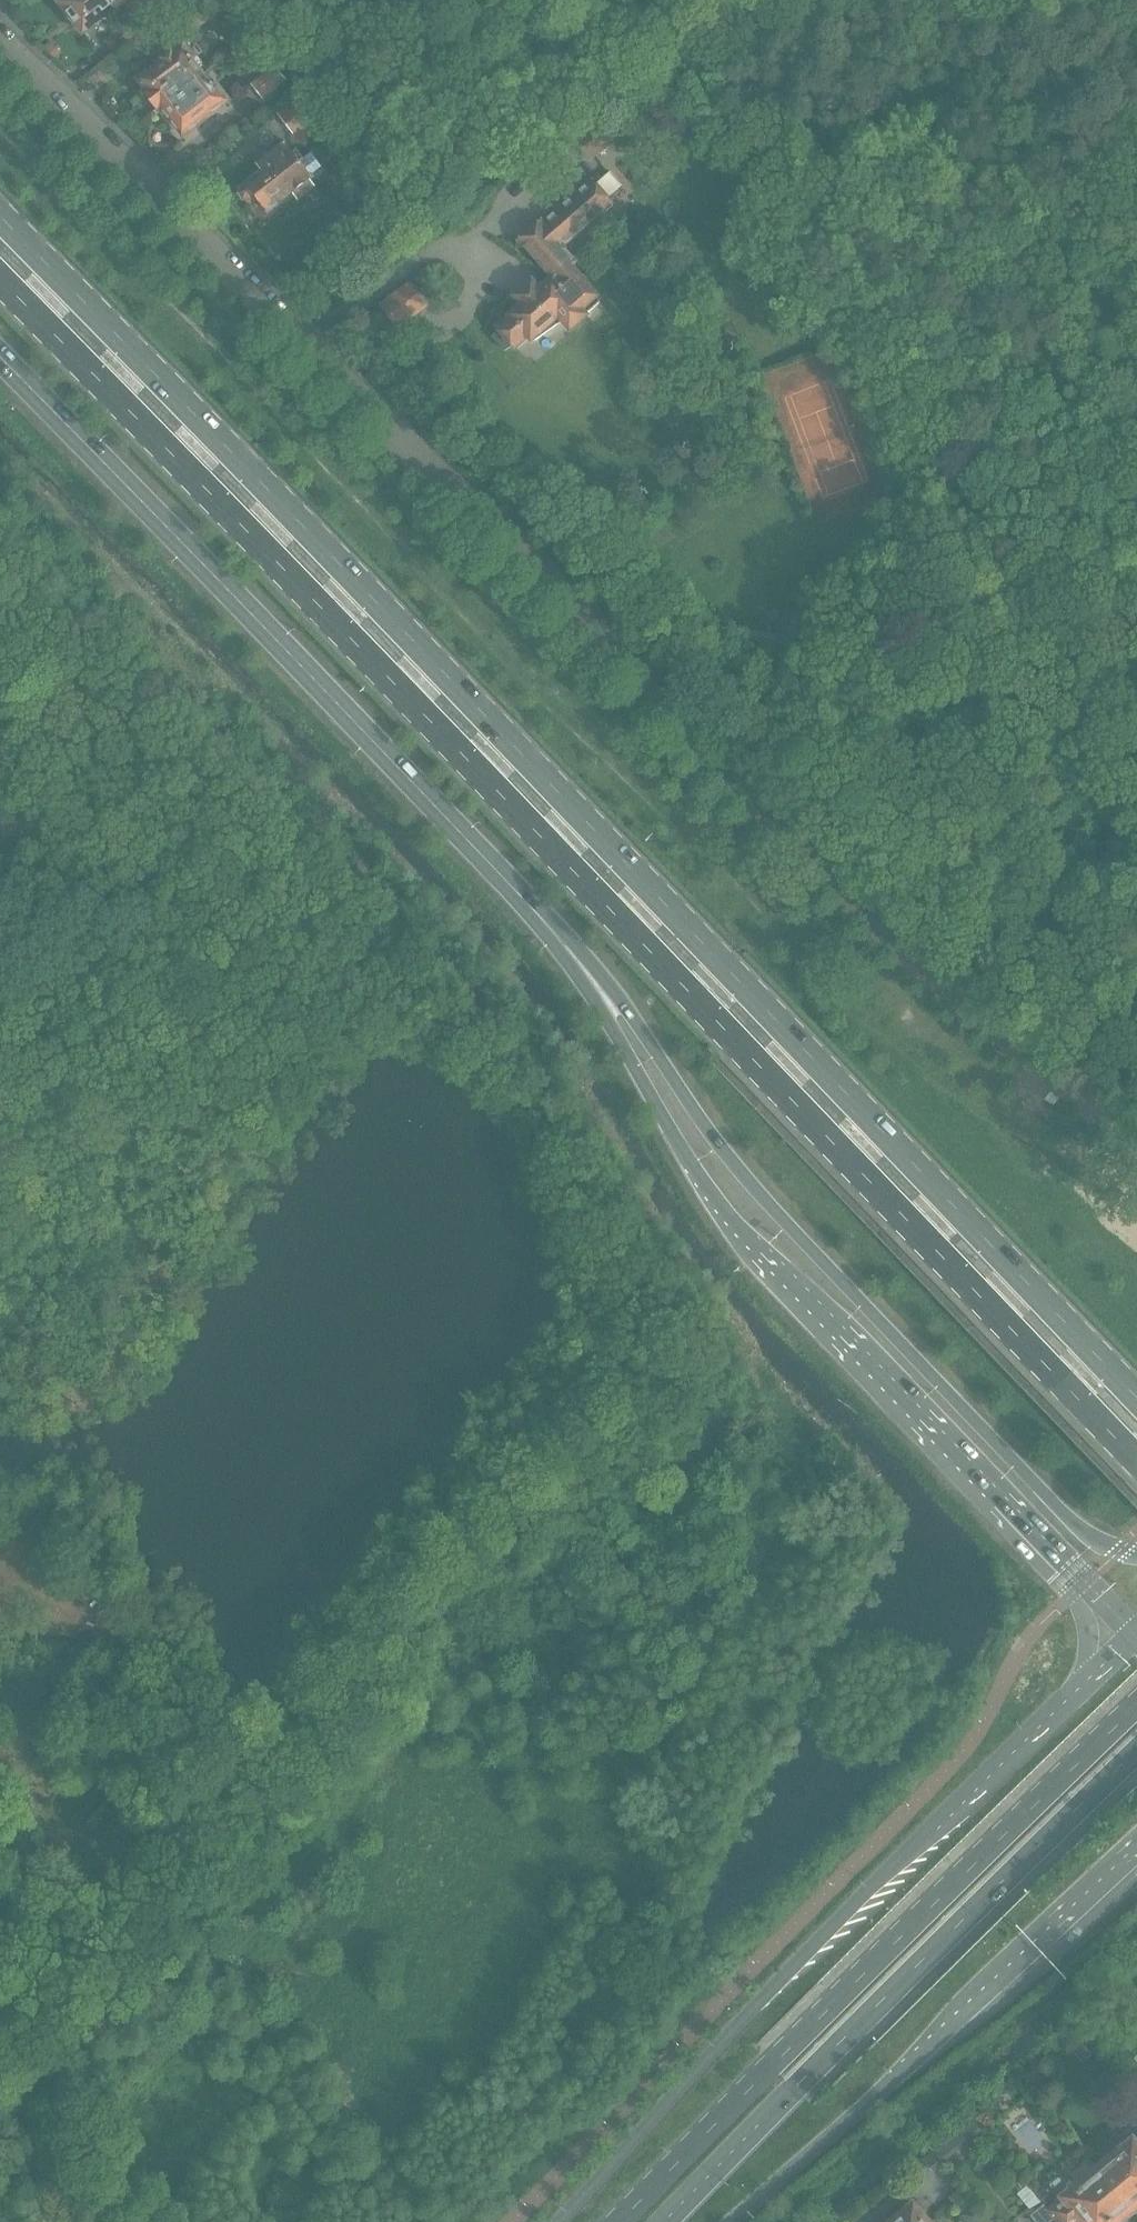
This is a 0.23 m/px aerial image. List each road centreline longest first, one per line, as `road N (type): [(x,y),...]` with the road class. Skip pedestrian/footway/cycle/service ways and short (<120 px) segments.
road 1 (primary): [(0,277),(1136,1459)]
road 2 (primary): [(1136,1394),(0,212)]
road 3 (residential): [(1136,1135),(931,965),(0,32)]
road 4 (primary): [(532,907),(723,1206),(1132,1639)]
road 5 (primary): [(1136,1553),(1093,1538),(1067,1517),(764,1197),(630,1013),(532,907)]
road 6 (primary): [(1132,1639),(928,1829),(552,2221)]
road 7 (primary): [(532,907),(0,359)]
road 8 (primary): [(1136,1704),(619,2221)]
road 9 (primary): [(663,2221),(1136,1751)]
road 10 (primary): [(728,2221),(1136,1854)]

